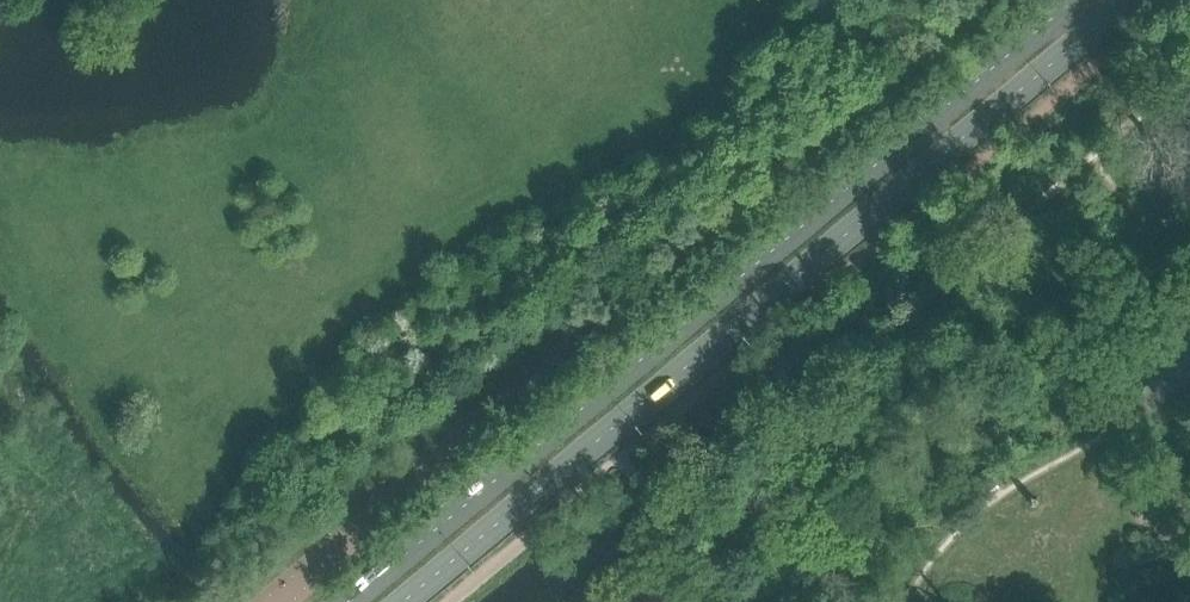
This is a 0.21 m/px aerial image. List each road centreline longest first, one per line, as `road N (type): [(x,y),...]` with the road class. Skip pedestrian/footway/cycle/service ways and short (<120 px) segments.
road 1 (primary): [(403,601),(1132,0)]
road 2 (primary): [(1072,0),(344,601)]

